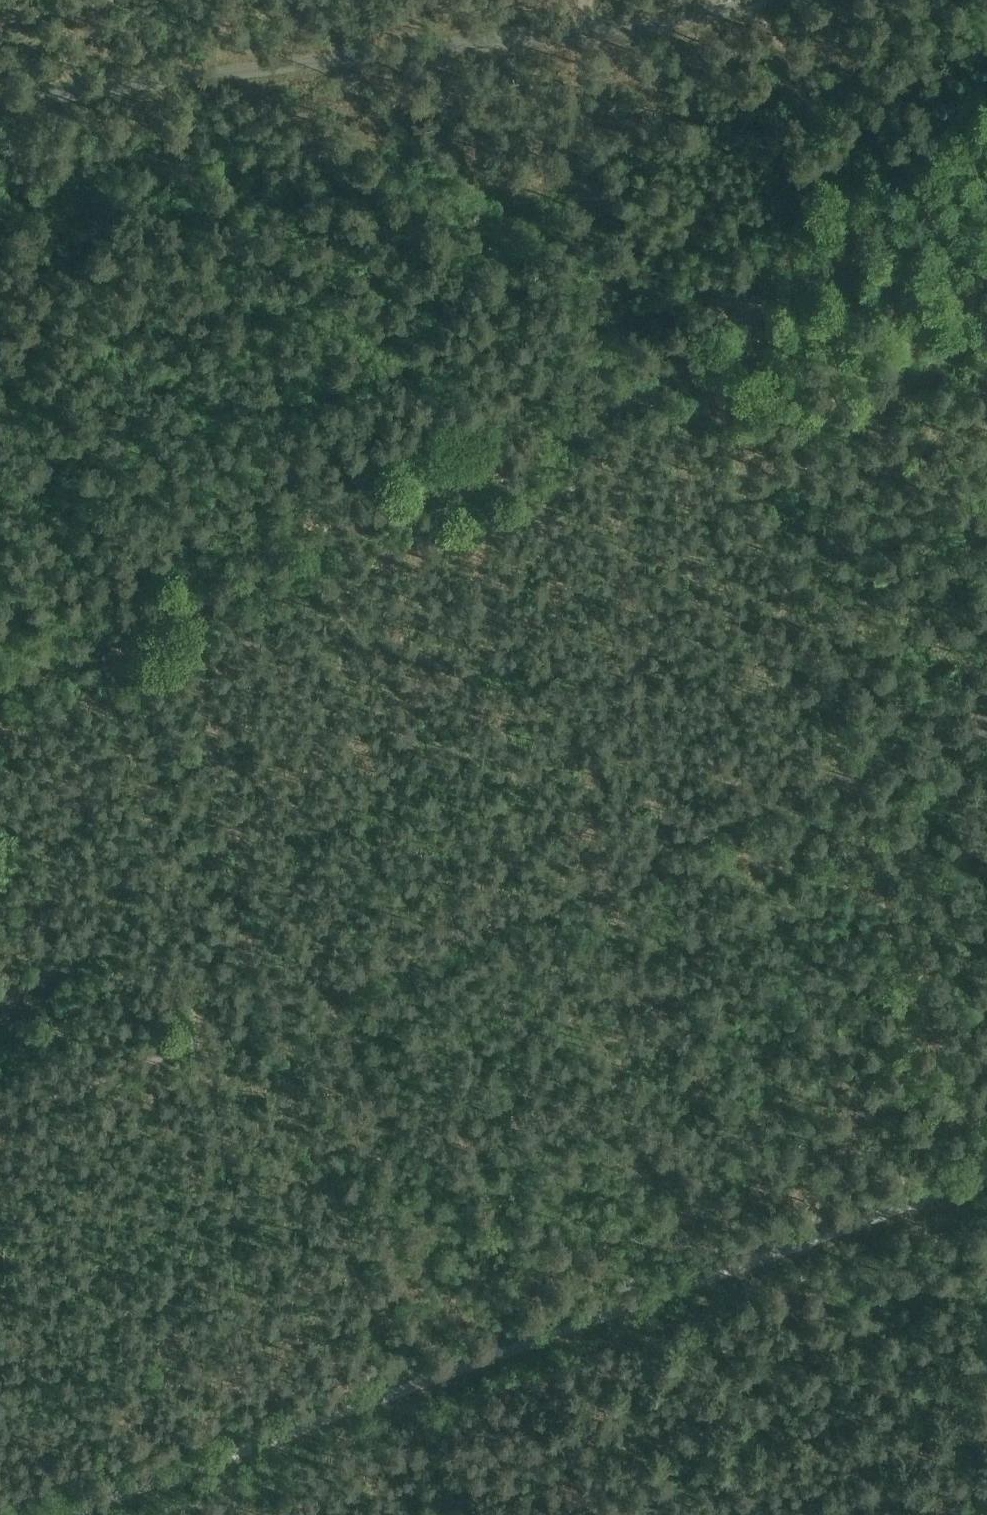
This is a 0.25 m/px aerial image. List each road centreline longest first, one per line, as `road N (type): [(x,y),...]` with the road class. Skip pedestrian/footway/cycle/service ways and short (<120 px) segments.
road 1 (track): [(986,1170),(68,1514)]
road 2 (unclassified): [(0,101),(647,24),(736,0)]

